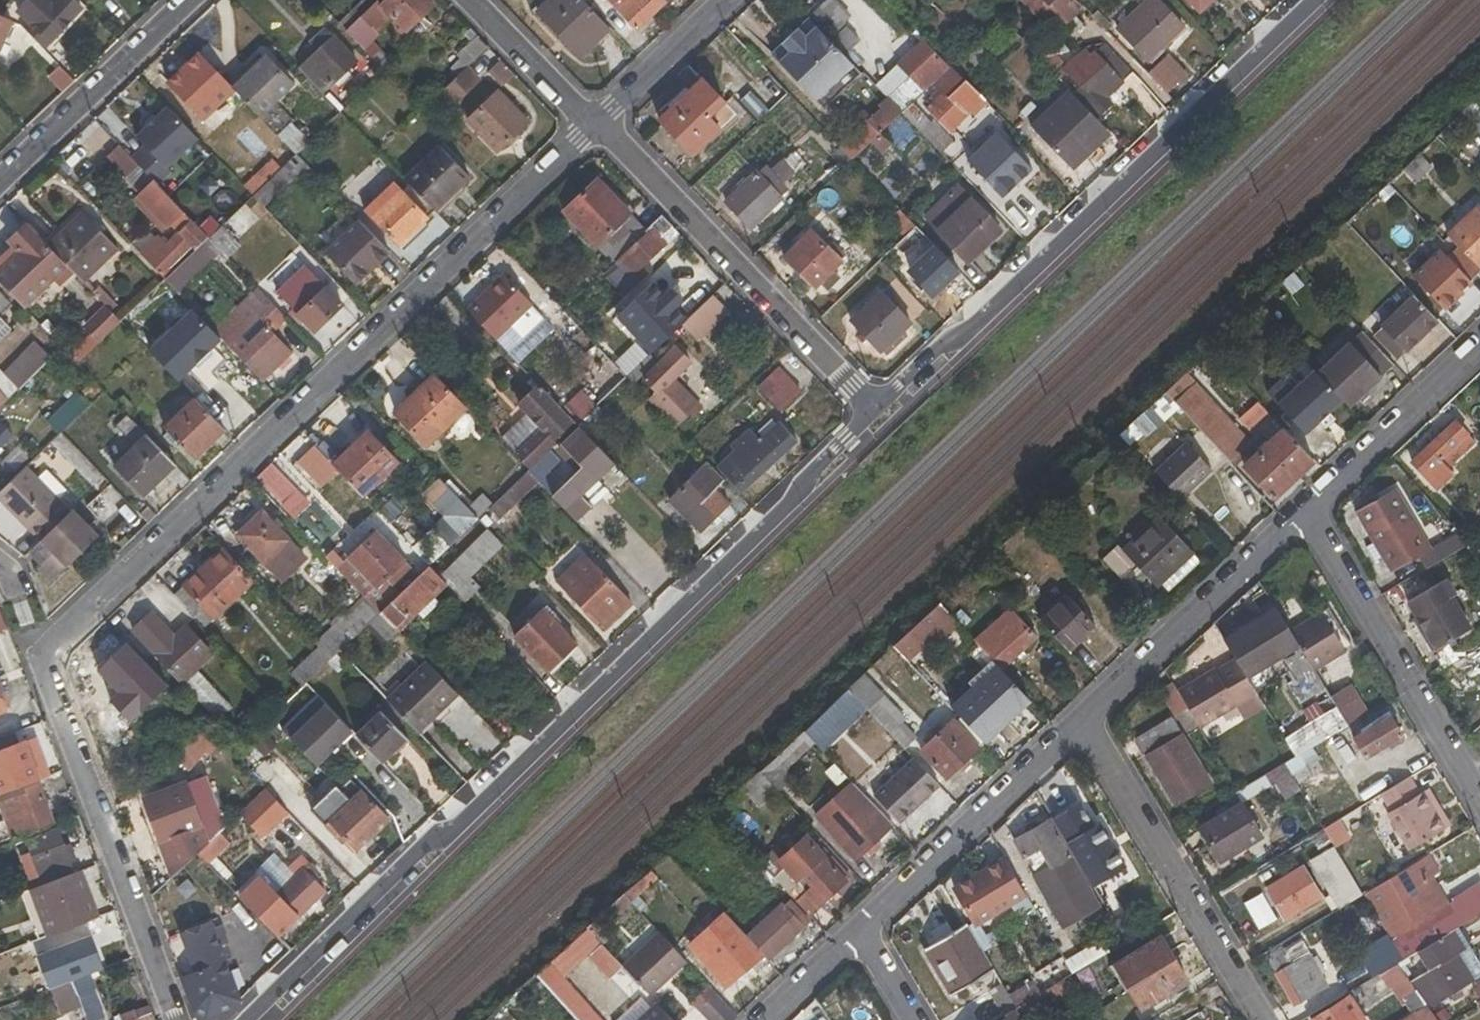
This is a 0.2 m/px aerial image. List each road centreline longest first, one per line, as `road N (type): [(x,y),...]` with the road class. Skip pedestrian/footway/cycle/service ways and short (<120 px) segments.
road 1 (residential): [(595,126),(40,654),(177,1019)]
road 2 (residential): [(881,402),(253,1019)]
road 3 (residential): [(1301,0),(881,402)]
road 4 (residential): [(595,126),(881,402)]
road 5 (residential): [(1262,1019),(1076,724)]
road 6 (residential): [(1299,511),(1479,797)]
road 7 (residential): [(1076,724),(1299,511)]
road 8 (residential): [(858,933),(1076,724)]
road 9 (residential): [(0,178),(189,0)]
road 10 (residential): [(1299,511),(1479,346)]
road 11 (residential): [(595,126),(726,0)]
road 12 (residential): [(472,0),(595,126)]
road 13 (residential): [(768,1019),(858,933)]

